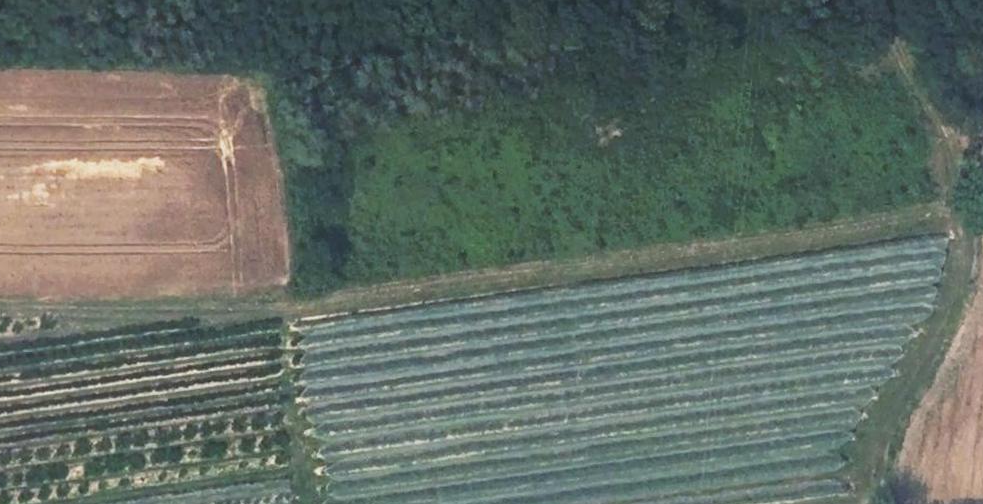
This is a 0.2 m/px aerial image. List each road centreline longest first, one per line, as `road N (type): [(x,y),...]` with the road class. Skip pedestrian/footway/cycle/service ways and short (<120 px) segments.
road 1 (track): [(870,503),(879,429),(942,349),(970,276),(978,215)]

